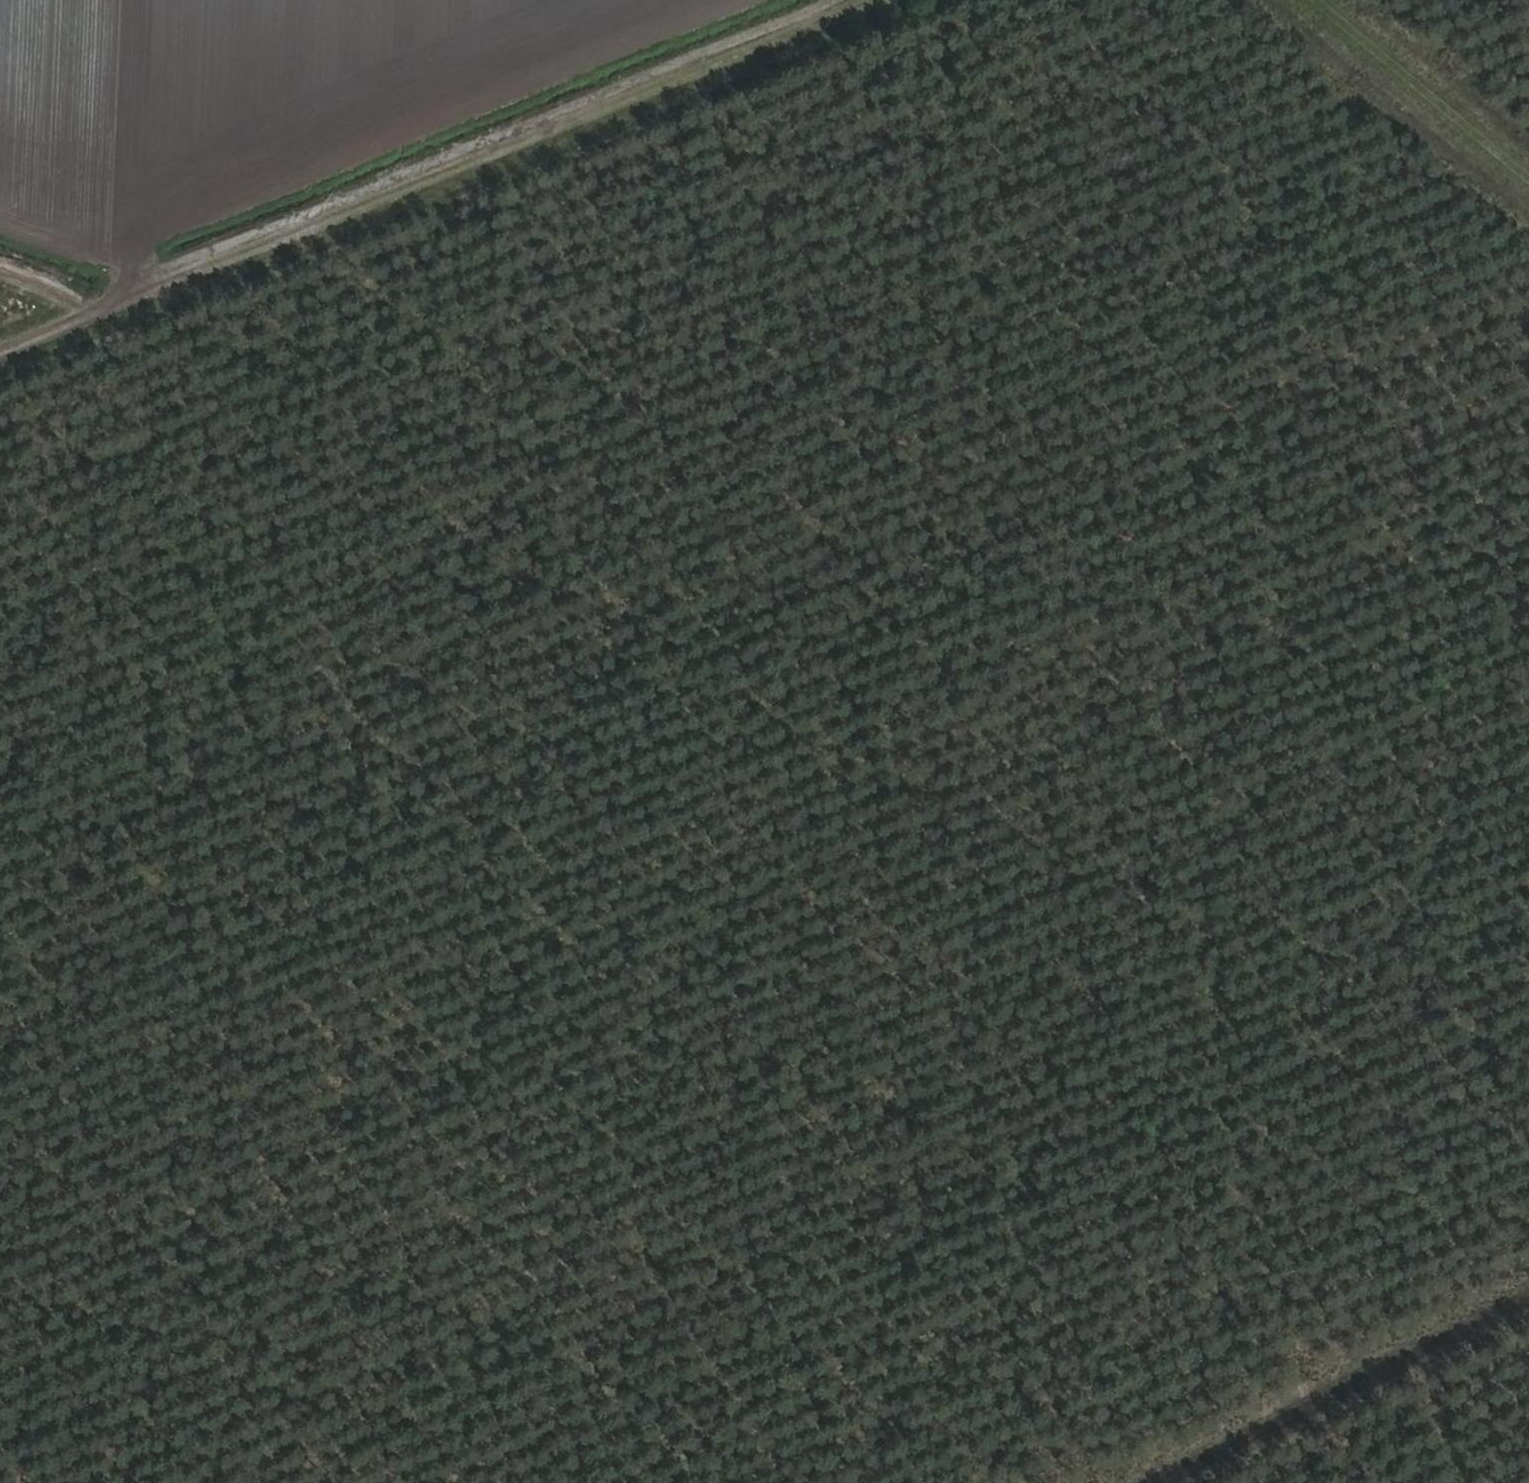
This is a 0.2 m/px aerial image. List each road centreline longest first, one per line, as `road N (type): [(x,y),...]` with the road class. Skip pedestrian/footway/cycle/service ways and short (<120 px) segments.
road 1 (track): [(841,0),(0,343)]
road 2 (track): [(1144,1482),(1528,1288)]
road 3 (track): [(1528,171),(1323,0)]

